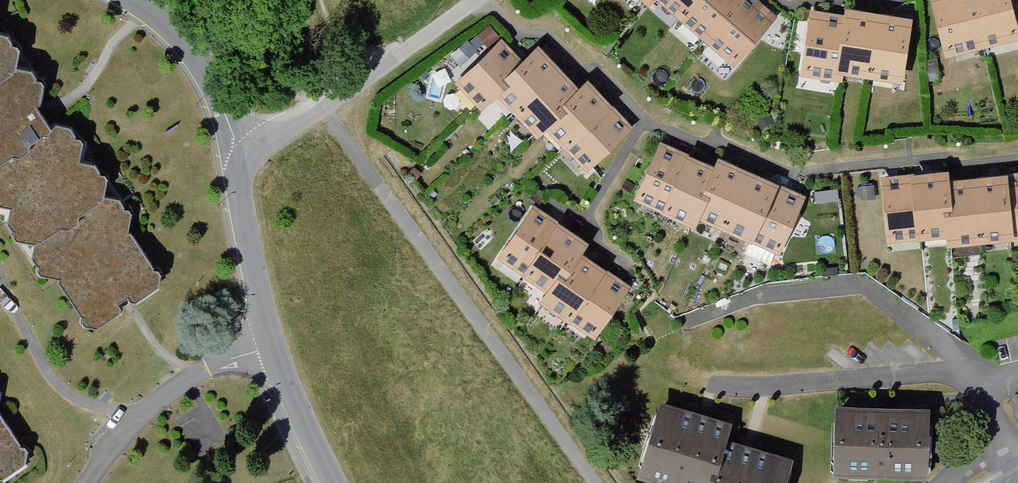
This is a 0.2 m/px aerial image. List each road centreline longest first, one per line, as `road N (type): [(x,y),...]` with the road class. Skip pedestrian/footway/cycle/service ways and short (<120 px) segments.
road 1 (track): [(1017,155),(781,165),(710,134),(640,118),(592,65),(576,62),(546,28),(514,25),(490,0)]
road 2 (track): [(588,482),(318,106)]
road 3 (residential): [(253,149),(465,0)]
road 4 (residential): [(86,482),(122,430),(174,390),(272,347)]
road 5 (residential): [(253,149),(240,194),(272,347)]
road 6 (residential): [(139,0),(163,12),(253,149)]
road 7 (track): [(640,118),(578,213),(589,235),(624,253)]
road 8 (residential): [(272,347),(332,482)]

